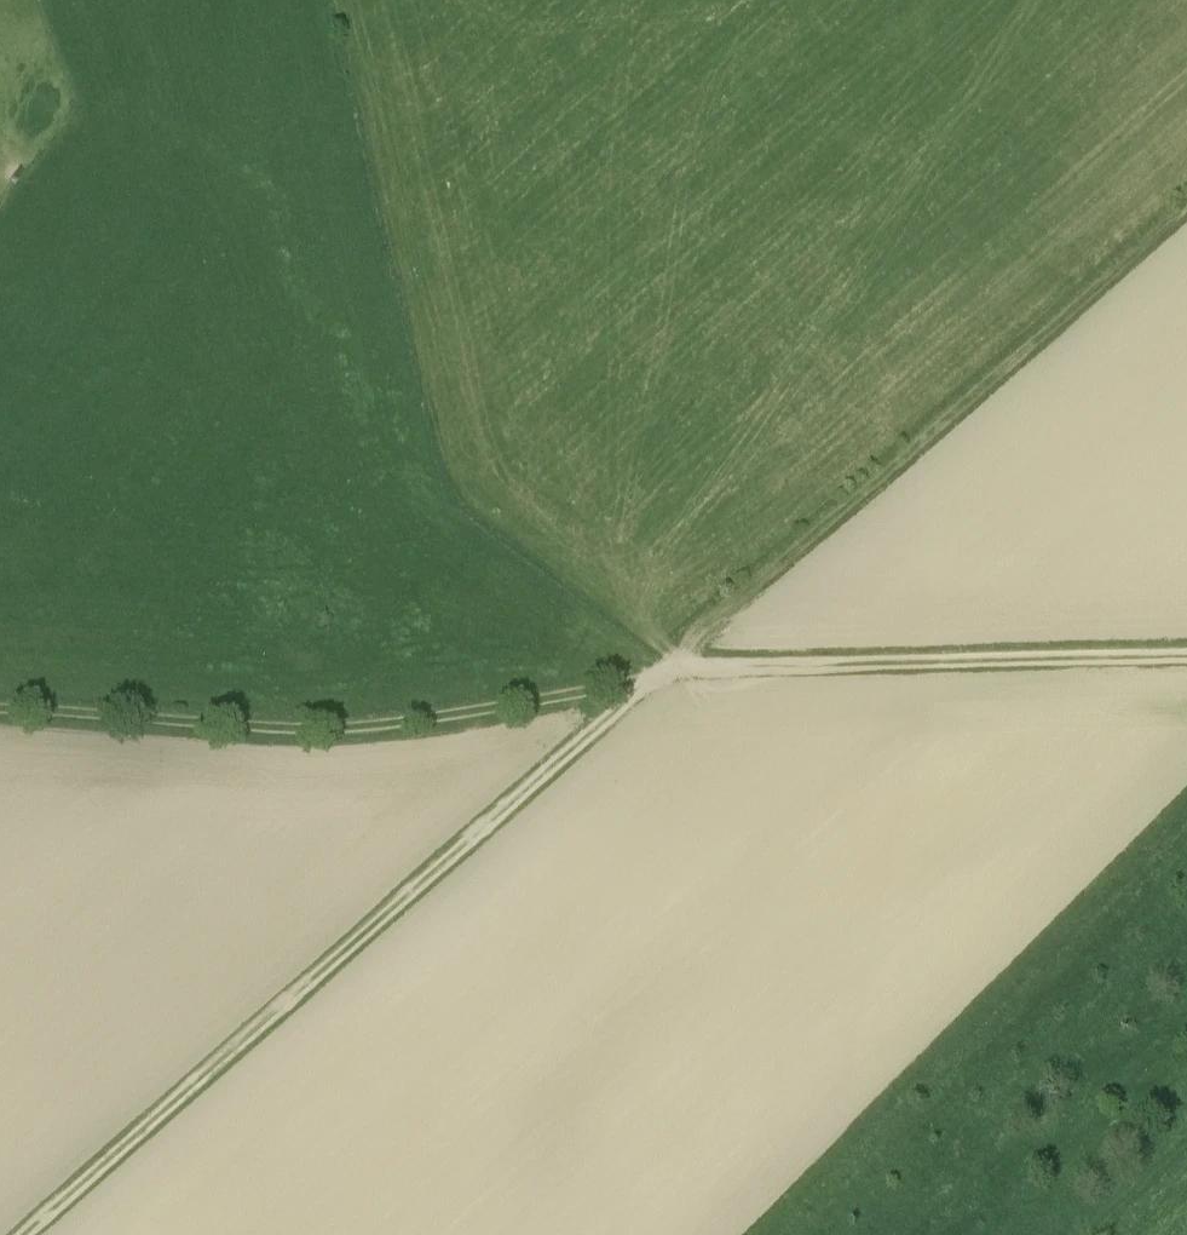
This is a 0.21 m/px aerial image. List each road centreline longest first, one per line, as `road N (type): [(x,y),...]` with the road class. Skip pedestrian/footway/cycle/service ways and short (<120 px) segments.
road 1 (track): [(671,676),(32,1234)]
road 2 (track): [(671,676),(1186,226)]
road 3 (track): [(0,711),(316,734),(671,676)]
road 4 (track): [(671,676),(1186,660)]

